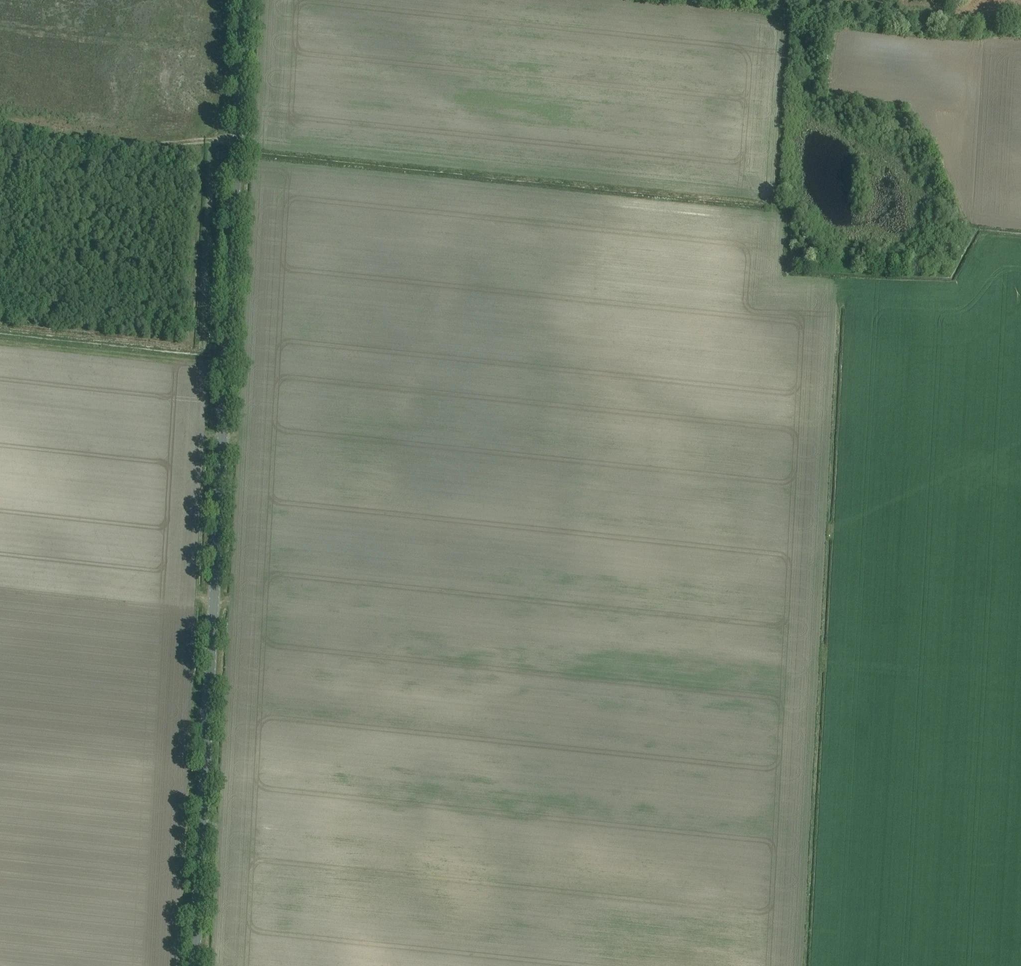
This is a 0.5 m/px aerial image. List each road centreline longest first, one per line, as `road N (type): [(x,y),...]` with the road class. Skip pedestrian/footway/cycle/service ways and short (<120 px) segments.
road 1 (unclassified): [(194,965),(245,0)]
road 2 (track): [(226,354),(0,328)]

